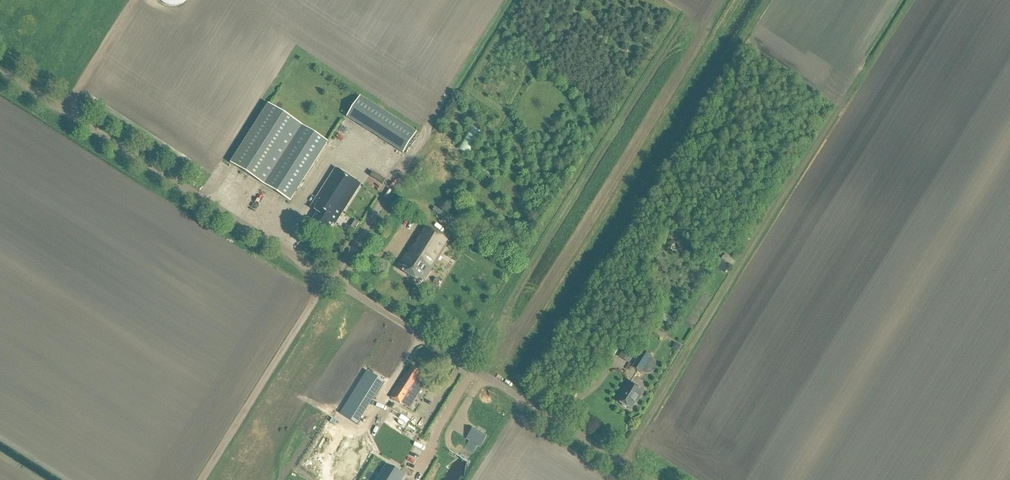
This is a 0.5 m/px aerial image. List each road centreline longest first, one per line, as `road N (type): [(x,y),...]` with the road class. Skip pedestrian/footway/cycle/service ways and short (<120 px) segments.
road 1 (unclassified): [(650,479),(0,71)]
road 2 (track): [(470,479),(773,0)]
road 3 (track): [(740,0),(499,385)]
road 4 (track): [(327,277),(202,479)]

